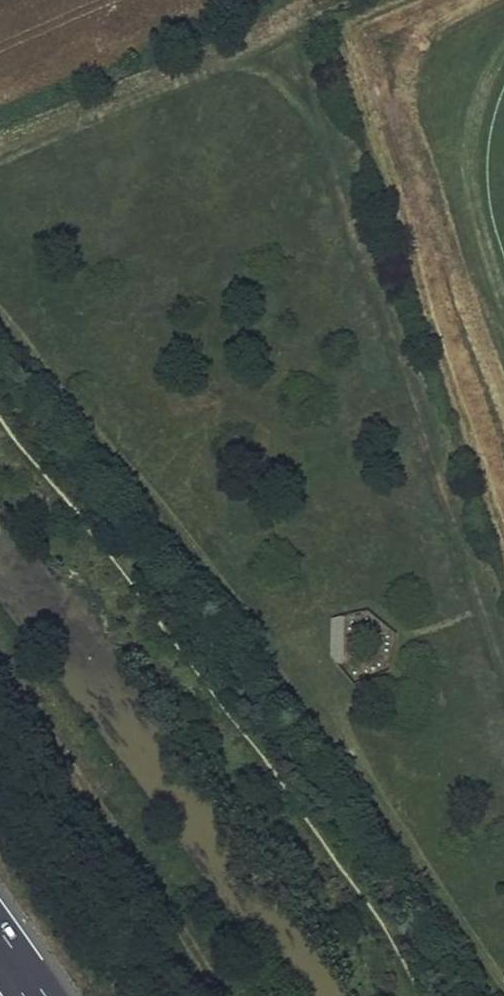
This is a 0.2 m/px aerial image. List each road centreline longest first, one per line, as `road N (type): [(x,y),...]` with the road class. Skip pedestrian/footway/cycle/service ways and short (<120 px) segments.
road 1 (track): [(295,25),(351,235),(503,681)]

